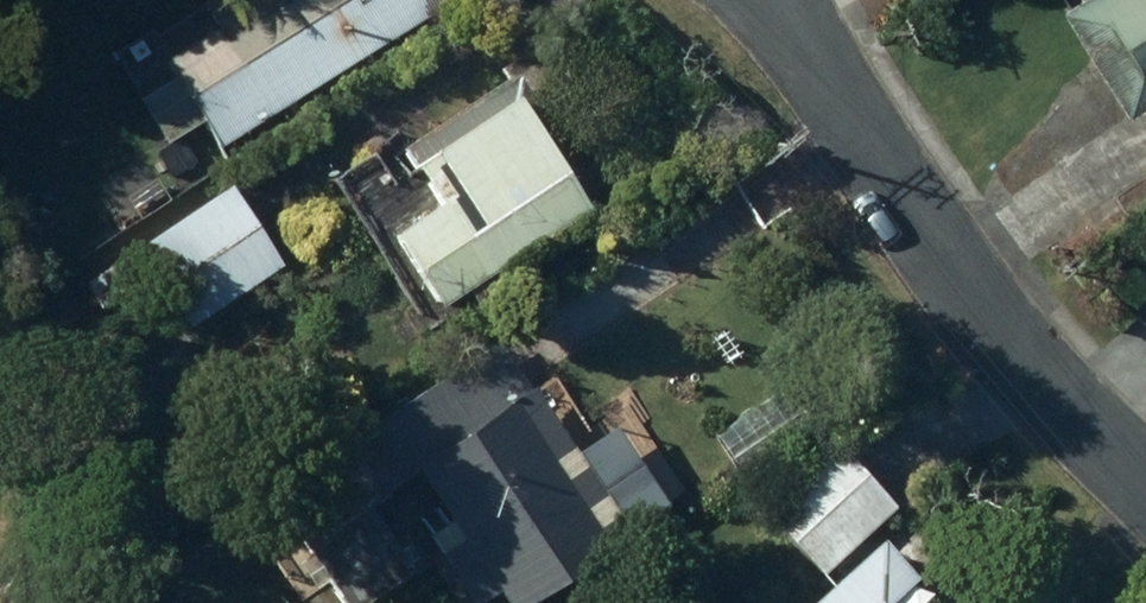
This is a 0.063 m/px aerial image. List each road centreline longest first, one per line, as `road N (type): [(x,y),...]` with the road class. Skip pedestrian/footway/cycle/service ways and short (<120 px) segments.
road 1 (residential): [(776,0),(955,279),(1049,394),(1145,488)]

